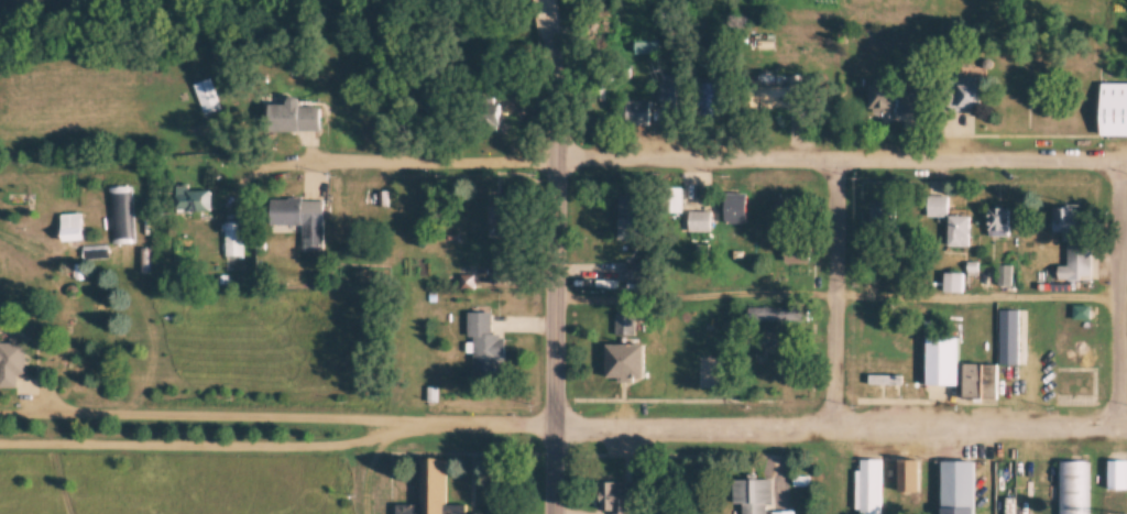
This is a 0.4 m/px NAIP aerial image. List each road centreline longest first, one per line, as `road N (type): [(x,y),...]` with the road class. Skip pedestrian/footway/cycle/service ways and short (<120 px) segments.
road 1 (residential): [(1126,428),(0,416)]
road 2 (residential): [(1126,157),(236,153)]
road 3 (secondary): [(551,513),(545,28)]
road 4 (residential): [(831,152),(832,426)]
road 5 (residential): [(1120,156),(1120,428)]

